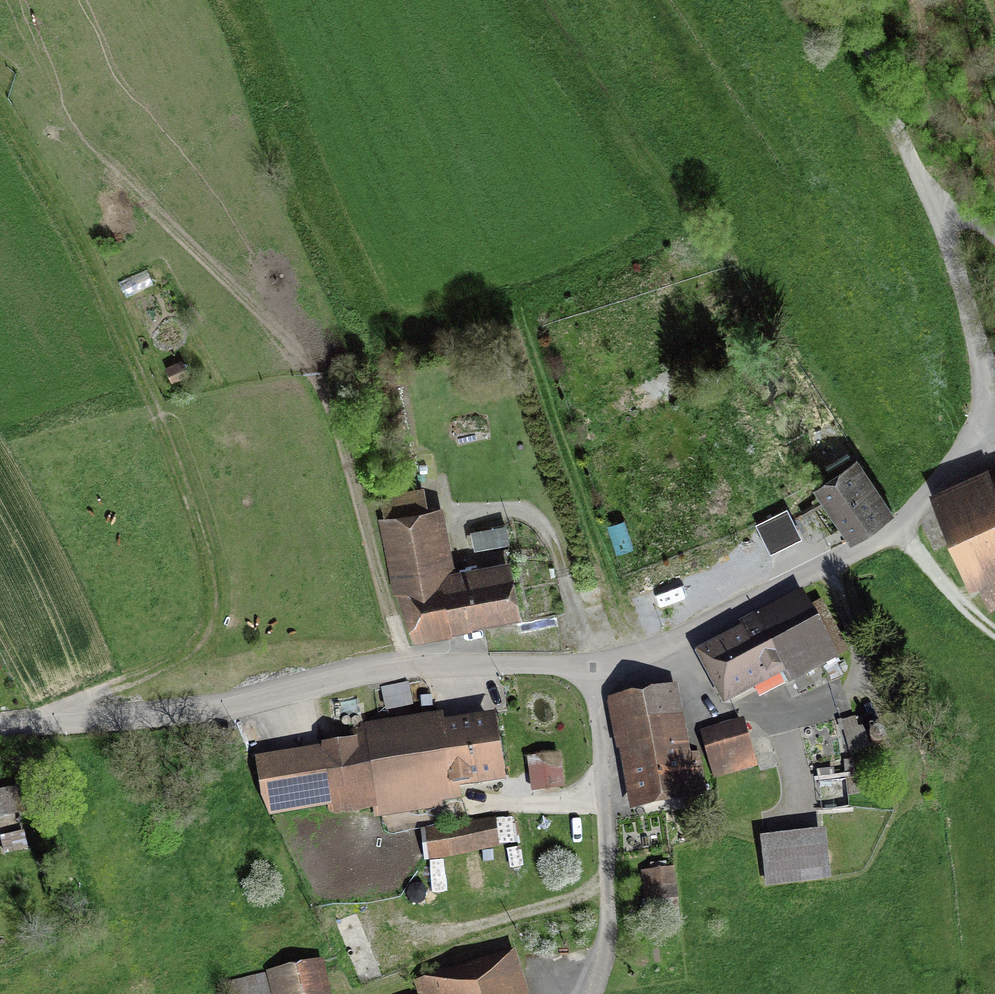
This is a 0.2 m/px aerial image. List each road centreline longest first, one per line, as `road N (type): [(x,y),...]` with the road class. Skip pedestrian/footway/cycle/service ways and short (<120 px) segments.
road 1 (track): [(26,726),(185,660),(206,625),(211,586),(143,381),(0,110)]
road 2 (track): [(0,87),(139,192),(300,356),(336,427),(406,669)]
road 3 (unclassified): [(0,729),(200,709),(406,669),(591,666)]
road 4 (unclassified): [(591,666),(675,648),(898,530),(994,429)]
road 5 (unclassified): [(994,419),(965,293),(850,0)]
road 6 (track): [(638,660),(517,314)]
road 7 (residential): [(591,666),(605,798),(608,936),(590,993)]
road 8 (track): [(898,530),(994,631)]

